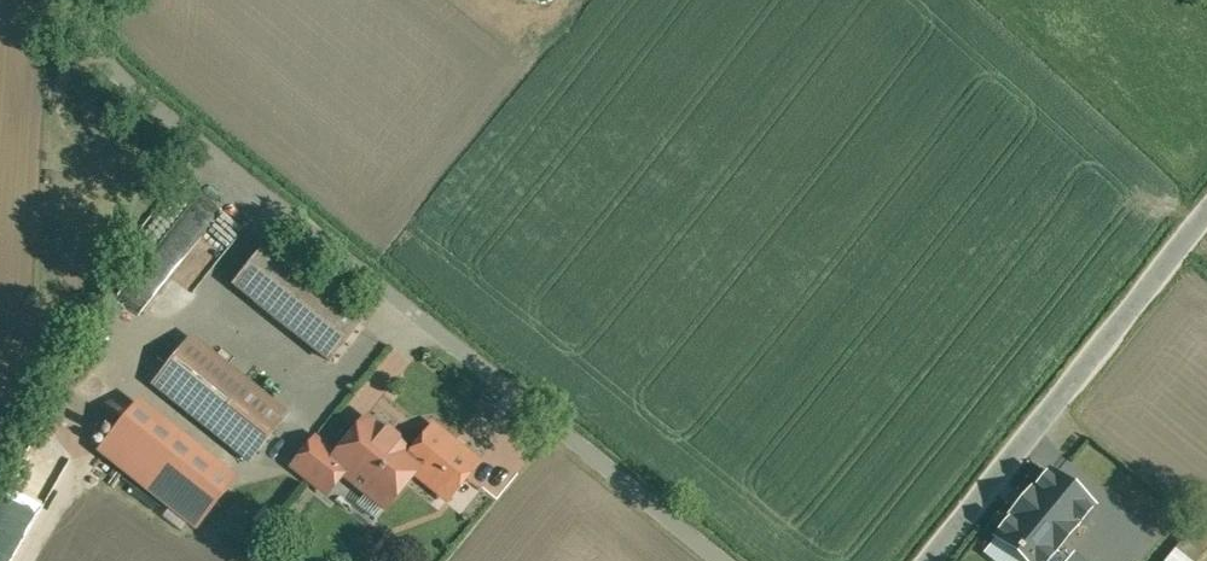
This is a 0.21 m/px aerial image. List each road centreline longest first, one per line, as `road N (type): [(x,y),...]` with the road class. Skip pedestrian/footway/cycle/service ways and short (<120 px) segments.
road 1 (residential): [(81,0),(98,57),(719,560)]
road 2 (unclassified): [(1206,222),(930,560)]

